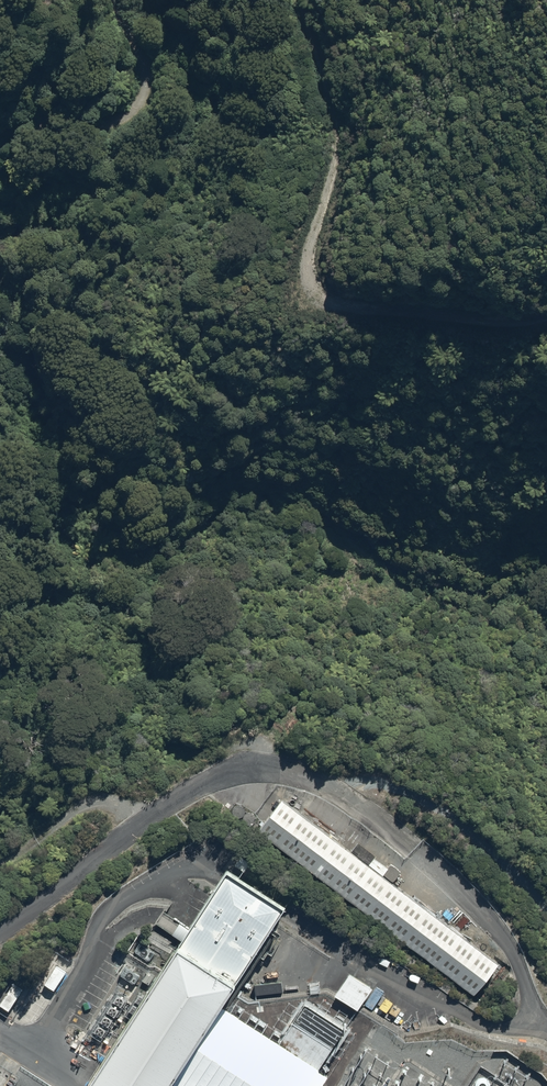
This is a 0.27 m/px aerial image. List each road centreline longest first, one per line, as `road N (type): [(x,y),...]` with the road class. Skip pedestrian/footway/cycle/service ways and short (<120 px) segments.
road 1 (track): [(546,314),(492,319),(375,308),(335,302),(316,287),(308,248),(334,137),(300,0)]
road 2 (unclassified): [(327,783),(267,769),(209,780),(131,828),(0,928)]
road 3 (track): [(546,913),(511,872),(412,792),(327,783)]
road 4 (track): [(114,0),(143,71),(134,106),(93,126),(0,134)]
road 5 (track): [(0,856),(92,800),(113,801),(140,822)]

